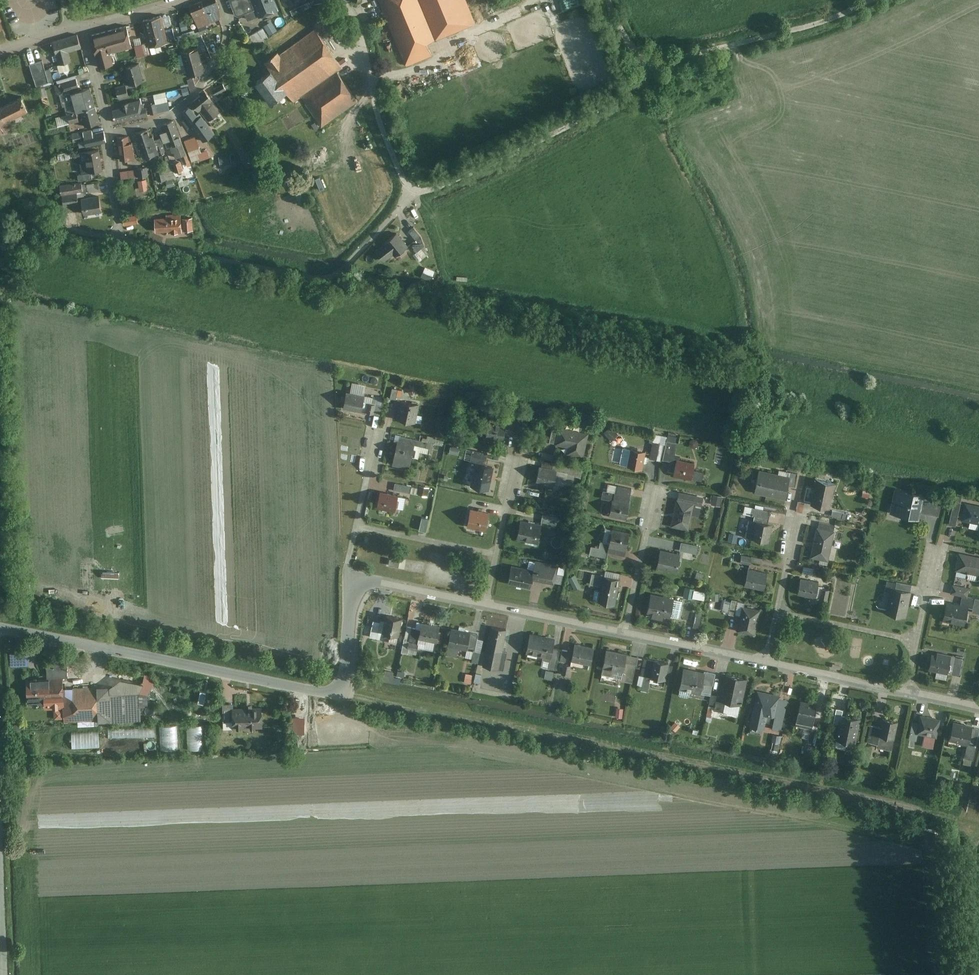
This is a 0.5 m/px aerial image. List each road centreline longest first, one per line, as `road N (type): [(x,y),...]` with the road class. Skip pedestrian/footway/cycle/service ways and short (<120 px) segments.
road 1 (track): [(347,697),(978,832)]
road 2 (residential): [(347,579),(347,697),(0,629)]
road 3 (residential): [(410,196),(638,88),(650,61),(629,42),(609,0)]
road 4 (track): [(650,61),(791,30),(871,0)]
road 5 (residential): [(410,196),(342,0)]
road 6 (residential): [(109,136),(156,122),(195,96),(225,40),(223,0)]
road 7 (residential): [(767,665),(625,632)]
road 8 (residential): [(487,605),(347,579)]
road 9 (residential): [(494,554),(355,526)]
road 10 (residential): [(905,694),(767,665)]
road 11 (residential): [(625,632),(487,605)]
road 12 (residential): [(625,632),(654,495)]
road 13 (residential): [(916,641),(780,612)]

